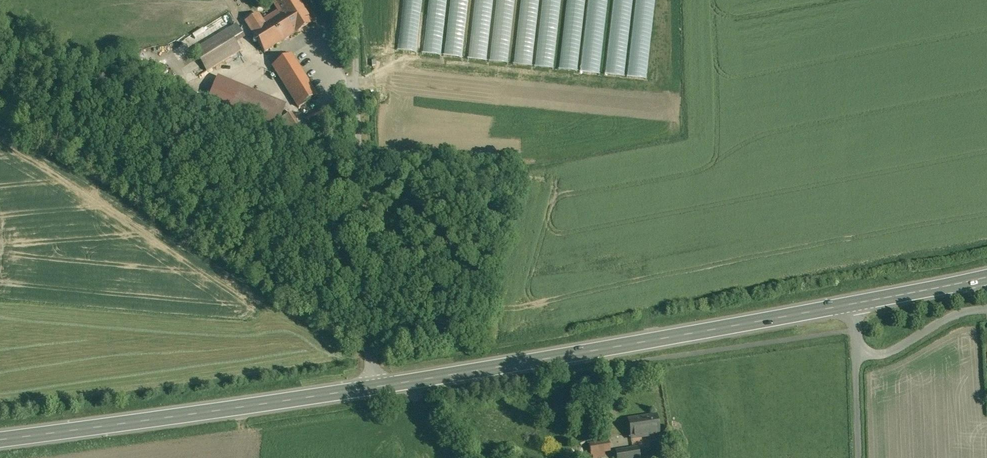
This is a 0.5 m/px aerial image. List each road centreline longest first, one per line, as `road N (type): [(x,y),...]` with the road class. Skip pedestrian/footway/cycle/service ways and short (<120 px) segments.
road 1 (secondary): [(0,440),(405,382),(851,304)]
road 2 (residential): [(851,304),(858,457)]
road 3 (secondary): [(851,304),(986,277)]

